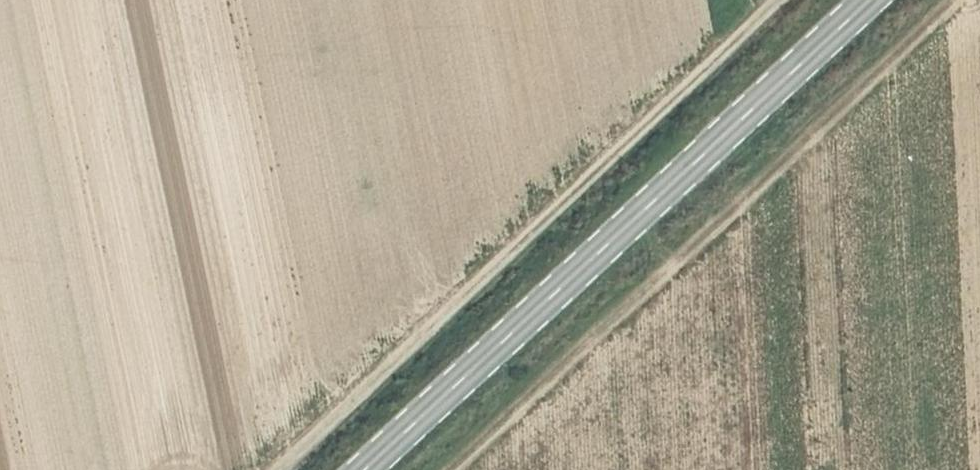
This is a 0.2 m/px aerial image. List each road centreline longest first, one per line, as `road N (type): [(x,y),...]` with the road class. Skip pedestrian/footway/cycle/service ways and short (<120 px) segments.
road 1 (tertiary): [(357,469),(864,0)]
road 2 (track): [(963,0),(460,469)]
road 3 (track): [(784,0),(282,469)]

